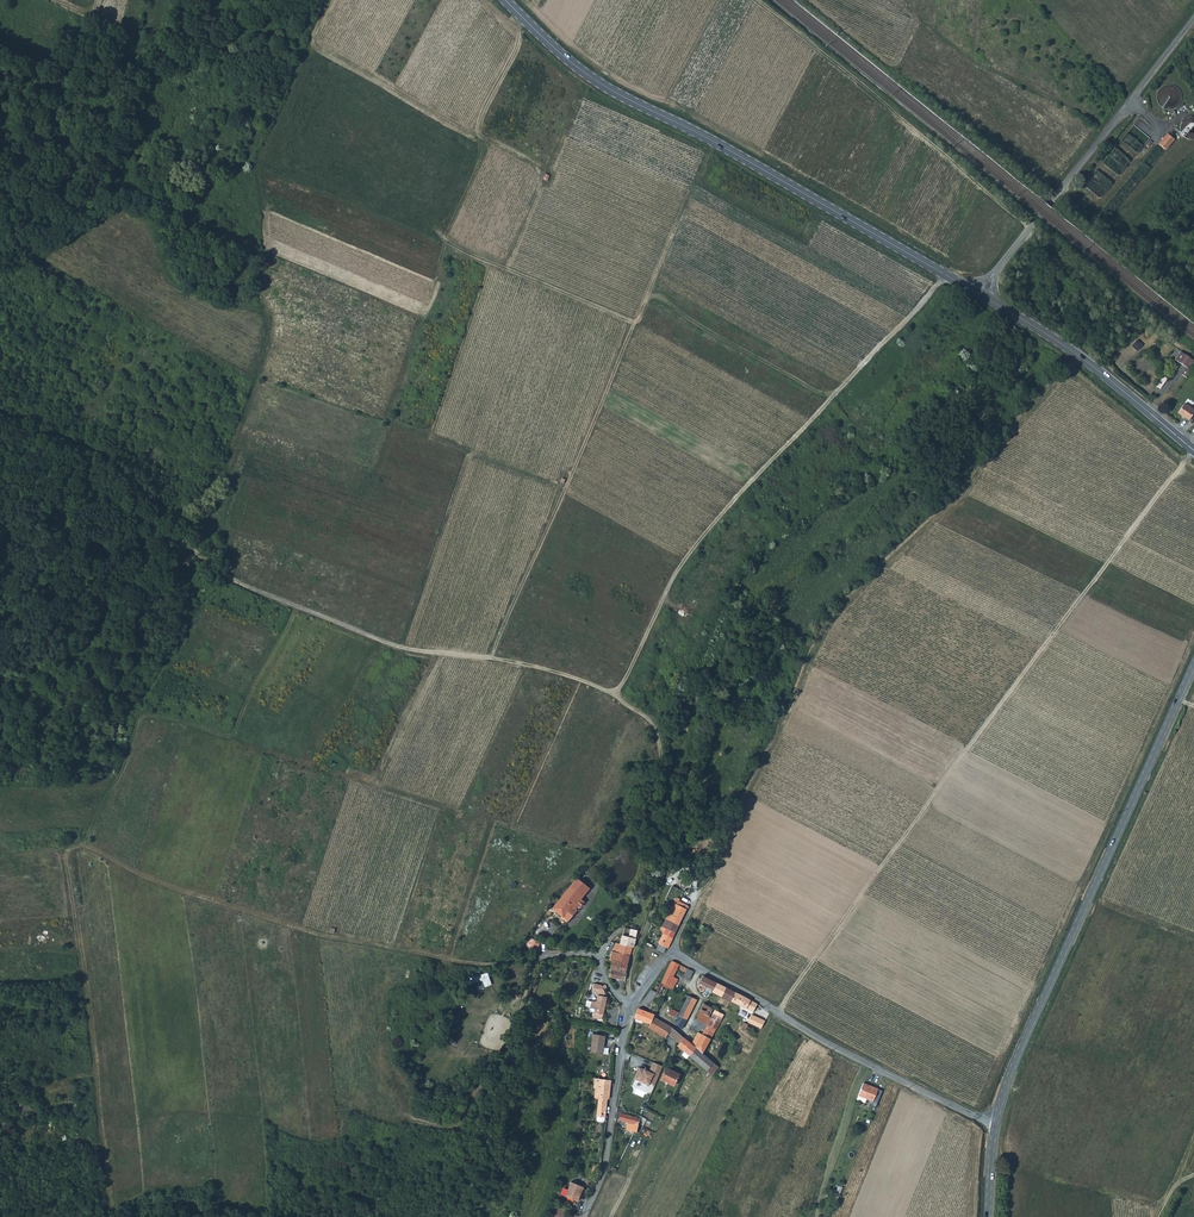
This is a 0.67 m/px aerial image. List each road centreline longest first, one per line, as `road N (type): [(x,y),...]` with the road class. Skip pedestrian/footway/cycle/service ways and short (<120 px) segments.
road 1 (track): [(451,961),(325,937),(72,847),(65,854),(107,1204)]
road 2 (track): [(777,1014),(1193,449)]
road 3 (track): [(697,900),(721,872),(826,630),(967,493),(1078,357)]
road 4 (track): [(312,38),(259,150),(268,227),(259,298),(269,324),(253,382),(36,263)]
road 5 (track): [(492,657),(715,141)]
road 6 (secondary): [(506,0),(590,76),(977,294)]
road 7 (track): [(945,276),(688,555),(616,696)]
road 8 (secondary): [(995,1124),(1032,1021),(1193,665)]
road 9 (track): [(635,321),(510,270),(541,186),(538,173),(473,132),(526,20)]
road 10 (track): [(616,696),(547,669),(393,644),(226,578)]
road 11 (track): [(808,0),(890,66),(917,22),(1107,131)]
road 12 (unclassified): [(995,1124),(823,1041),(678,955)]
road 13 (track): [(1035,223),(1008,212),(755,0)]
road 14 (unclassified): [(977,294),(1193,21)]
road 15 (track): [(616,696),(650,720),(664,766),(652,826),(661,878),(633,953),(629,1006)]
road 16 (track): [(226,578),(141,702),(83,846)]
road 17 (track): [(0,434),(187,542),(226,578)]
road 18 (secondary): [(977,294),(1107,377),(1193,450)]
road 19 (track): [(473,132),(312,38),(333,0)]
road 20 (unclassified): [(629,1006),(603,1172),(585,1216)]
road 21 (unclassified): [(629,1006),(604,980),(600,960),(539,955),(533,969),(451,961)]
road 22 (track): [(253,382),(231,459),(226,578)]
road 23 (track): [(1158,1214),(1011,1170),(1005,1148),(992,1145)]

